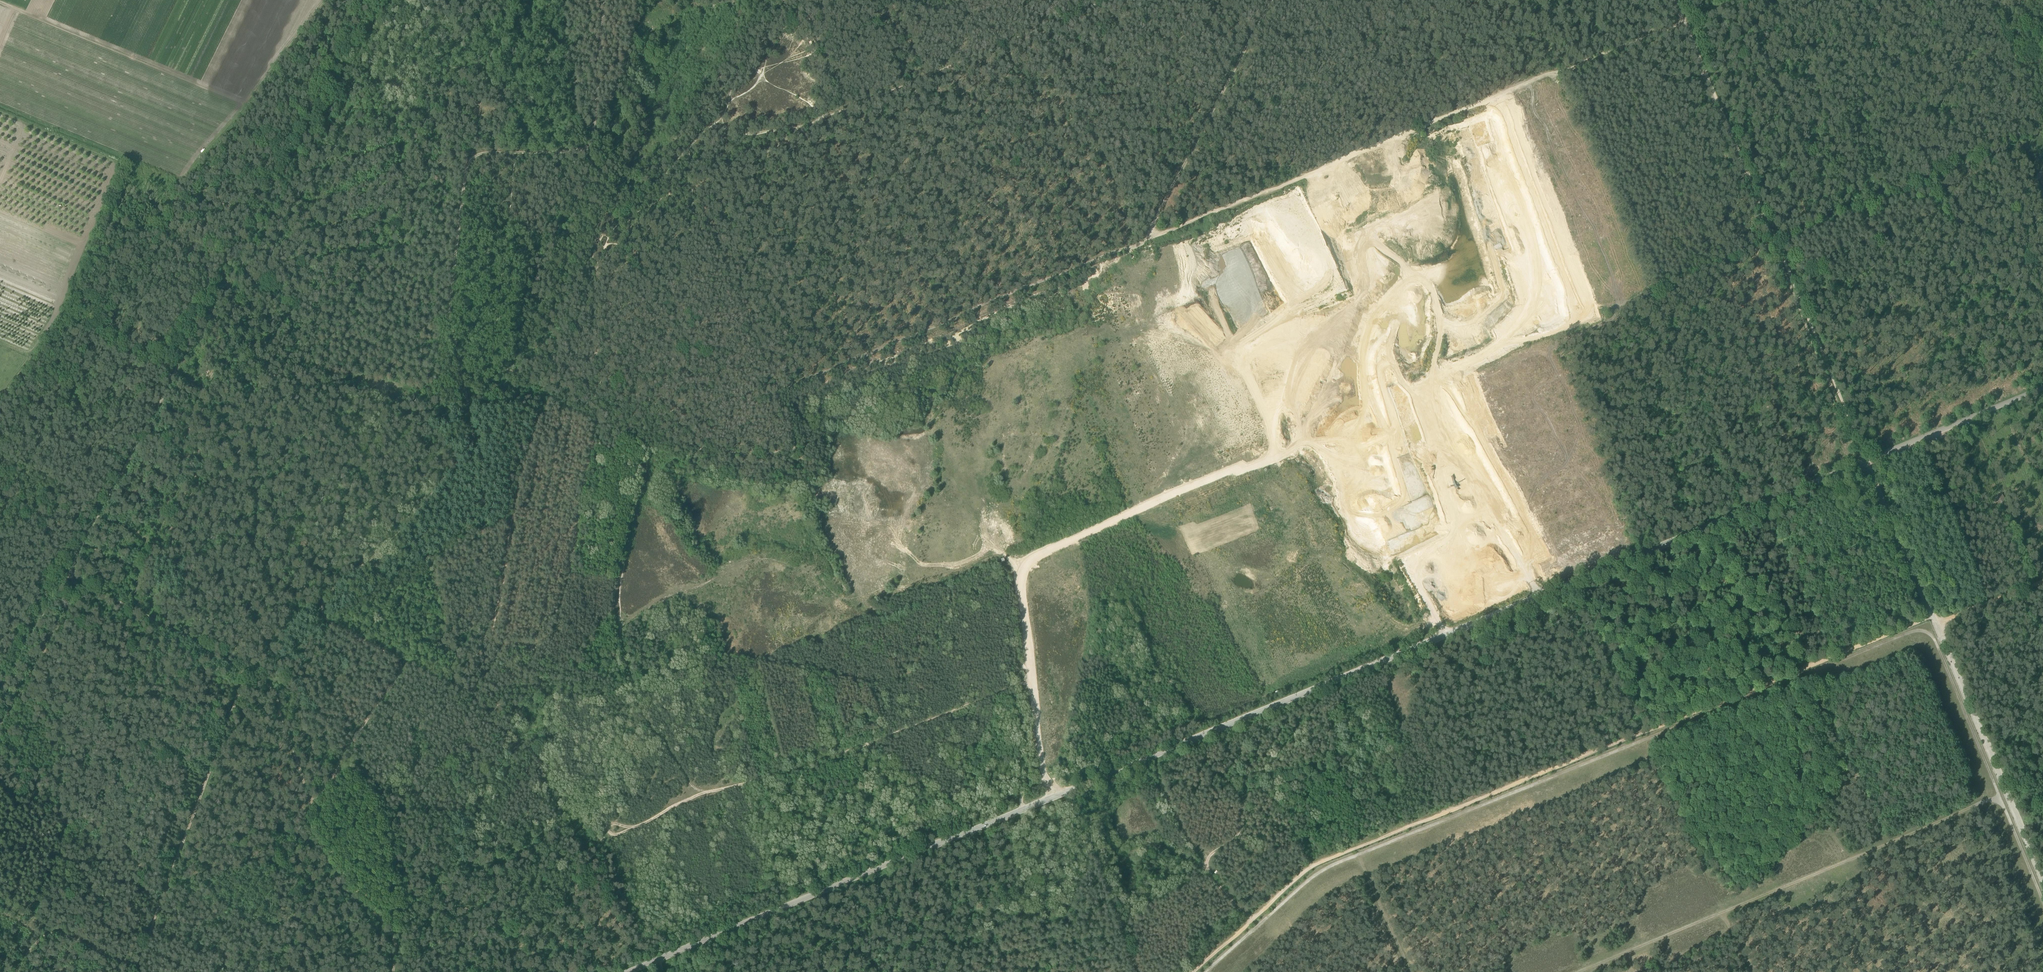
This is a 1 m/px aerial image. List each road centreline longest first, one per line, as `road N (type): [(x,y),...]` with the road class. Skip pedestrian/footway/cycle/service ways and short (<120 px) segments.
road 1 (unclassified): [(638,971),(2042,389)]
road 2 (track): [(1204,971),(1320,868),(1915,631),(1936,642),(2042,898)]
road 3 (track): [(1932,617),(1311,866),(1193,971)]
road 4 (track): [(327,786),(402,664),(334,626),(326,603),(396,542),(474,443),(450,314),(468,157)]
road 5 (track): [(1674,0),(1932,617)]
road 6 (track): [(1146,242),(1737,0)]
road 7 (track): [(1272,456),(1021,566),(1043,772),(1054,798)]
road 8 (track): [(220,280),(0,687)]
road 9 (track): [(1579,971),(2003,801)]
road 10 (track): [(1146,242),(774,397)]
road 11 (track): [(2028,140),(1670,284)]
road 12 (track): [(641,442),(755,448),(786,438),(750,319),(707,219)]
road 13 (track): [(64,571),(261,678),(276,698),(311,809)]
road 14 (track): [(705,794),(825,761),(1031,680)]
road 15 (track): [(220,280),(369,0)]
road 16 (track): [(822,121),(1115,0)]
road 17 (track): [(1276,0),(1146,242)]
road 18 (track): [(0,2),(244,104)]
road 19 (track): [(166,896),(242,681),(261,678)]
road 20 (track): [(981,310),(910,86)]
road 21 (track): [(18,971),(51,937),(124,966),(139,963),(166,896)]
road 22 (track): [(1932,617),(2008,794)]
road 23 (track): [(1150,759),(1206,866),(1252,920)]
road 24 (track): [(1206,866),(1236,836),(1254,791),(1275,791),(1301,841)]
road 25 (track): [(610,237),(661,200),(668,173),(716,124)]
road 26 (track): [(606,0),(587,154)]
road 27 (track): [(329,0),(244,104)]
road 28 (track): [(394,971),(395,942),(332,862)]

